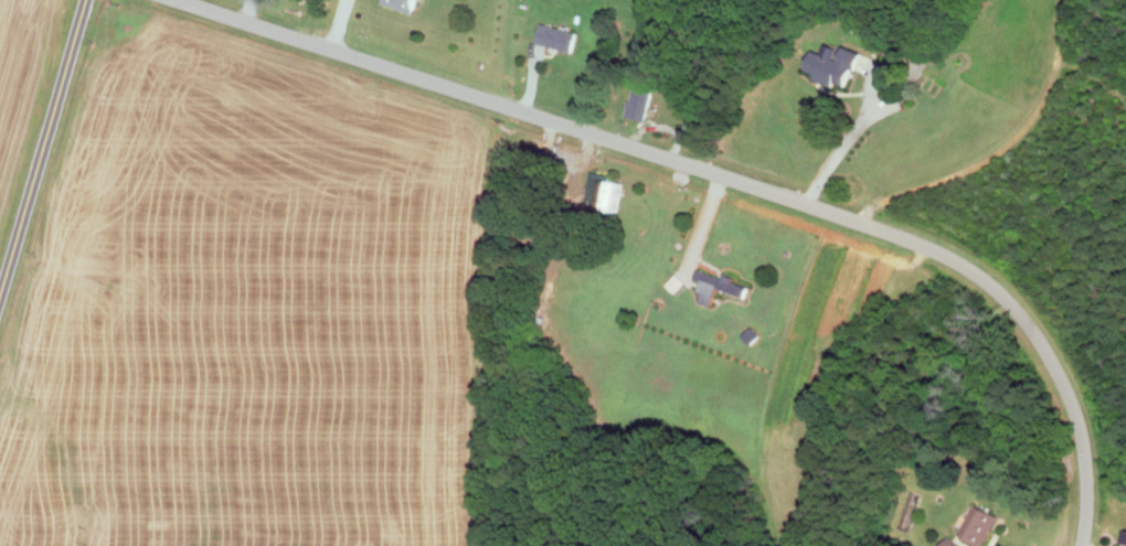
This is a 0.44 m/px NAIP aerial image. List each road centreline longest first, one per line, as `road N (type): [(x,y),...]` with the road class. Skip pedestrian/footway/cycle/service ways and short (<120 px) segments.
road 1 (residential): [(1082,545),(1086,458),(1069,387),(997,287),(954,258),(190,0)]
road 2 (tertiary): [(0,304),(89,0)]

